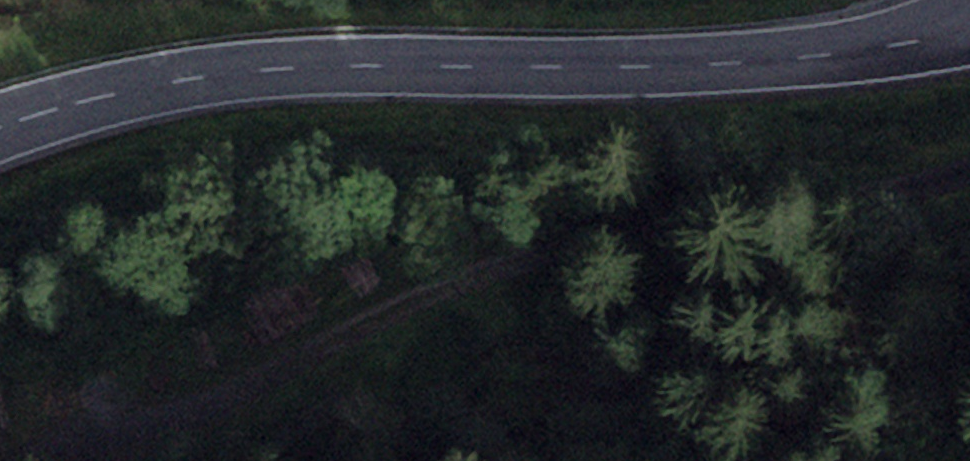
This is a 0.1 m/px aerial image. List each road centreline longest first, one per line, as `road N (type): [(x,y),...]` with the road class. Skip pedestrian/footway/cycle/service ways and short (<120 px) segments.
road 1 (secondary): [(0,128),(117,92),(257,69),(735,62),(839,53),(969,27)]
road 2 (track): [(969,179),(535,260),(75,460)]

